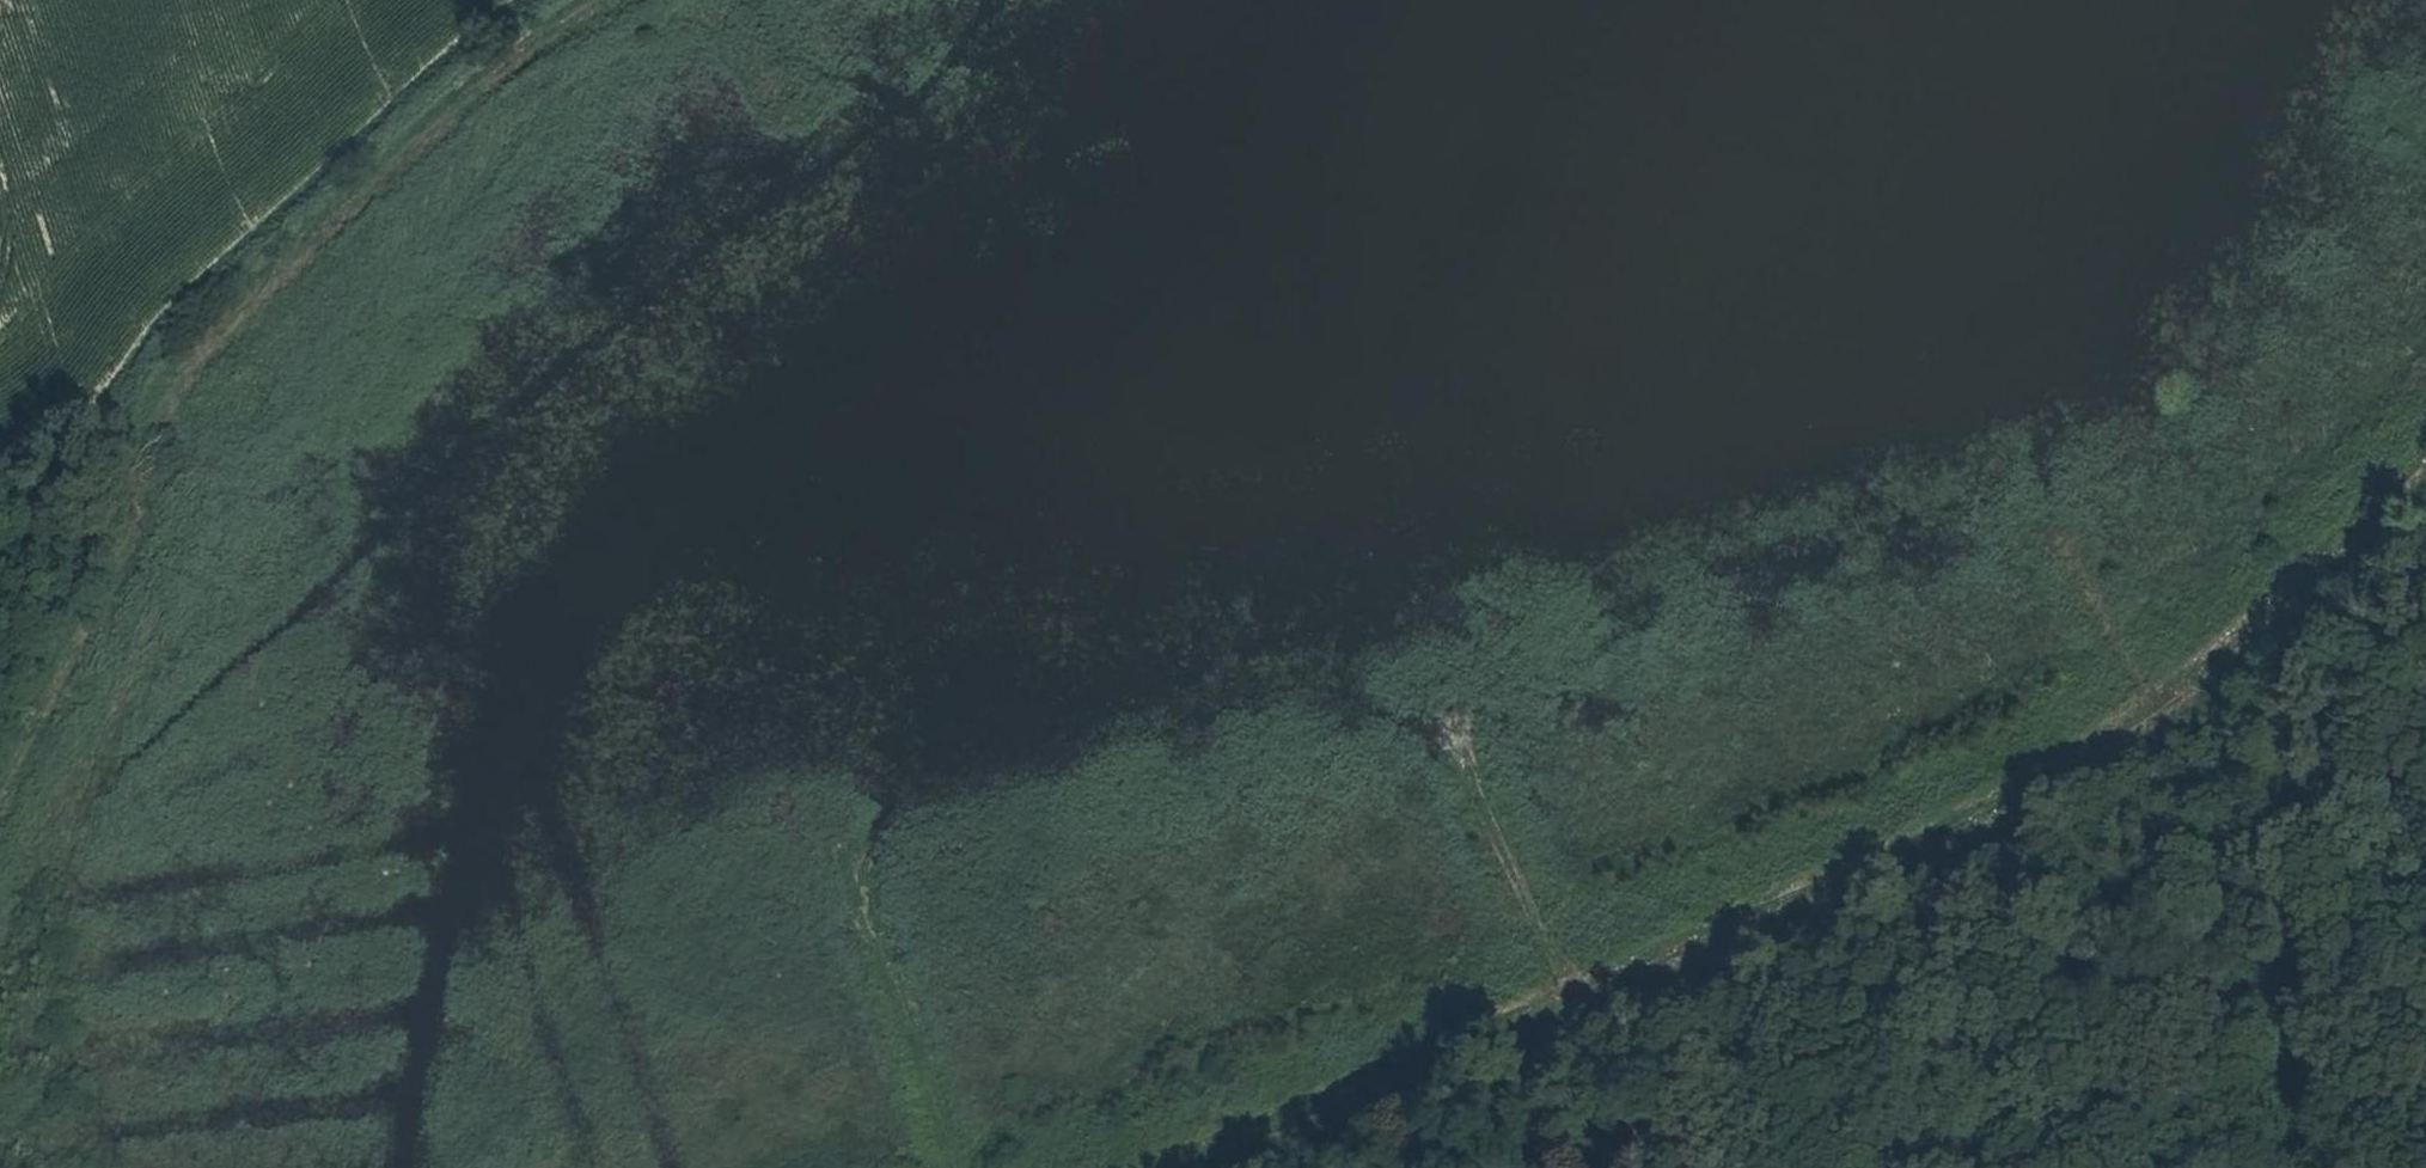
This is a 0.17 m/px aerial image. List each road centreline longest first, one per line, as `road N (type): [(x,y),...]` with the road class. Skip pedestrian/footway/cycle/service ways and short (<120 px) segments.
road 1 (track): [(1195,1167),(1741,944),(2131,747),(2361,625),(2425,527)]
road 2 (track): [(642,0),(320,287),(135,480),(0,849)]
road 3 (track): [(2425,929),(2311,819),(2425,719)]

